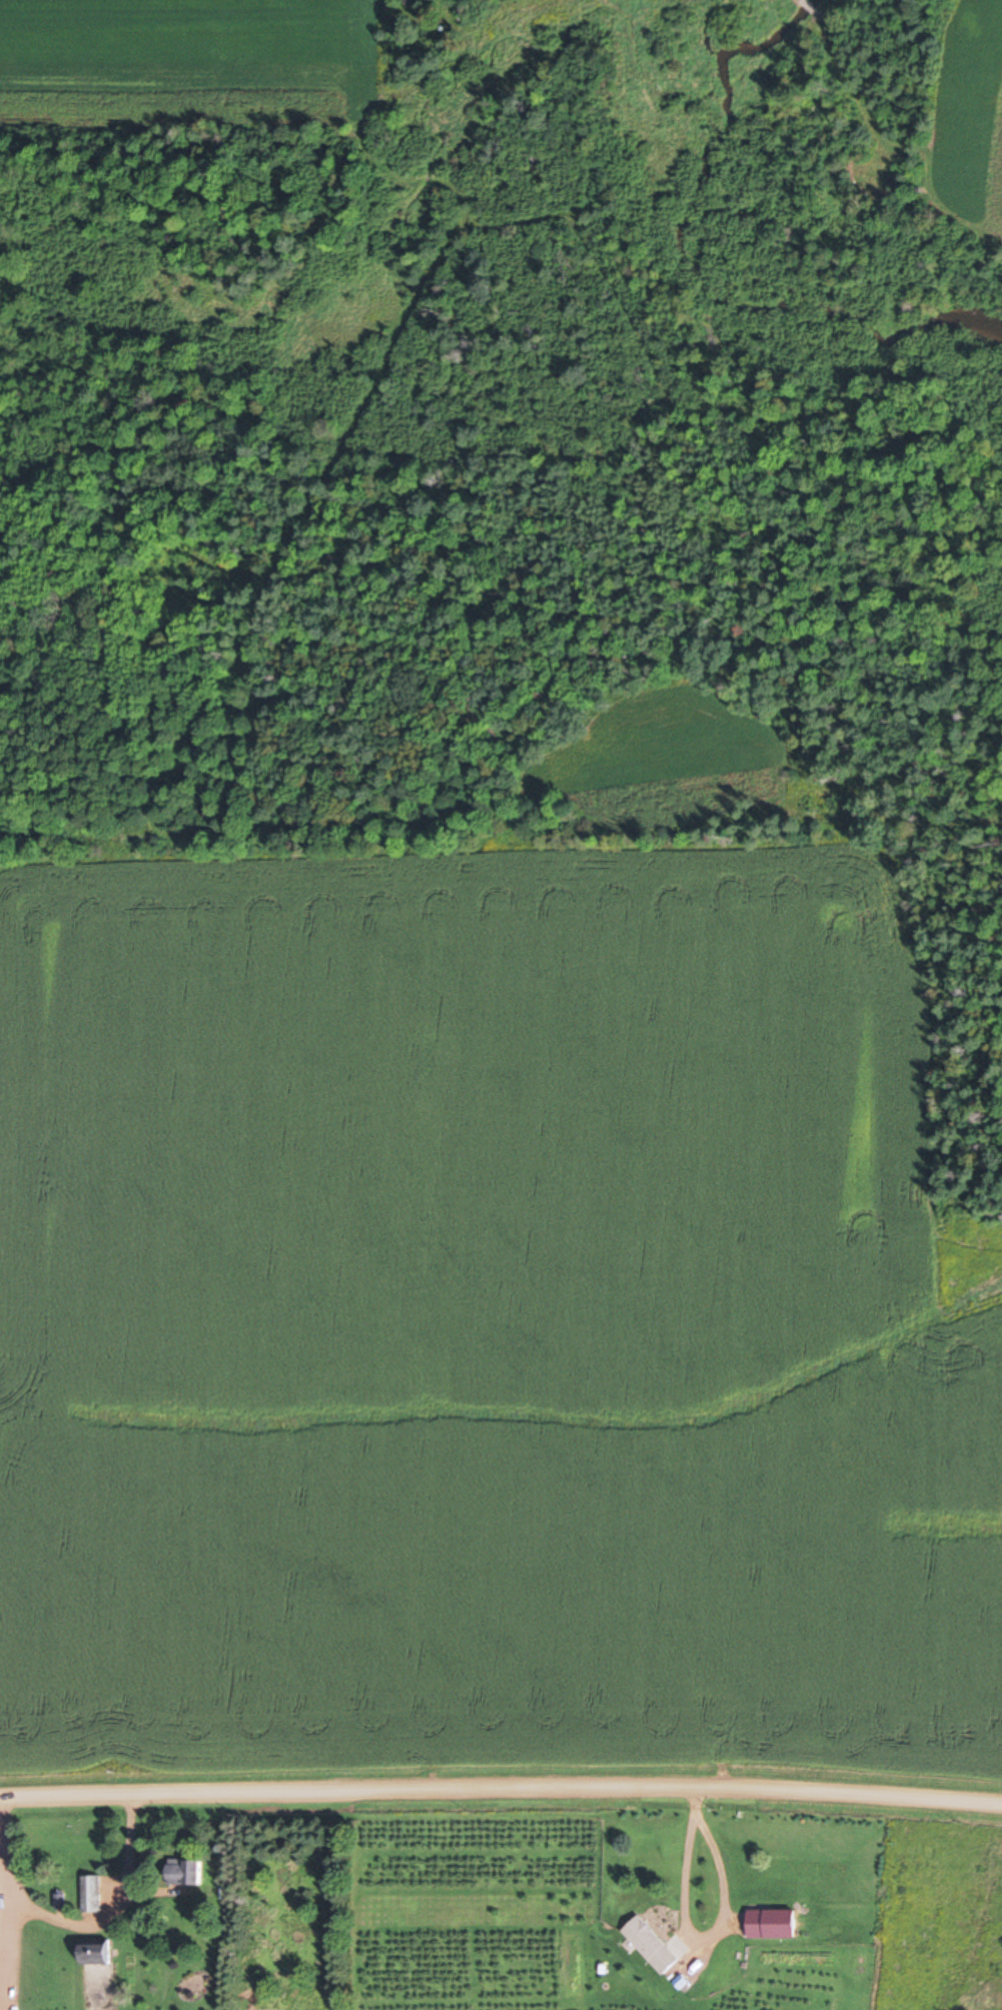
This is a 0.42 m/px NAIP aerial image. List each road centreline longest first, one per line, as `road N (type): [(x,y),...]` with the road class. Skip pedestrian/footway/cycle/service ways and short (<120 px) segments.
road 1 (residential): [(0,1797),(487,1786),(1001,1803)]

